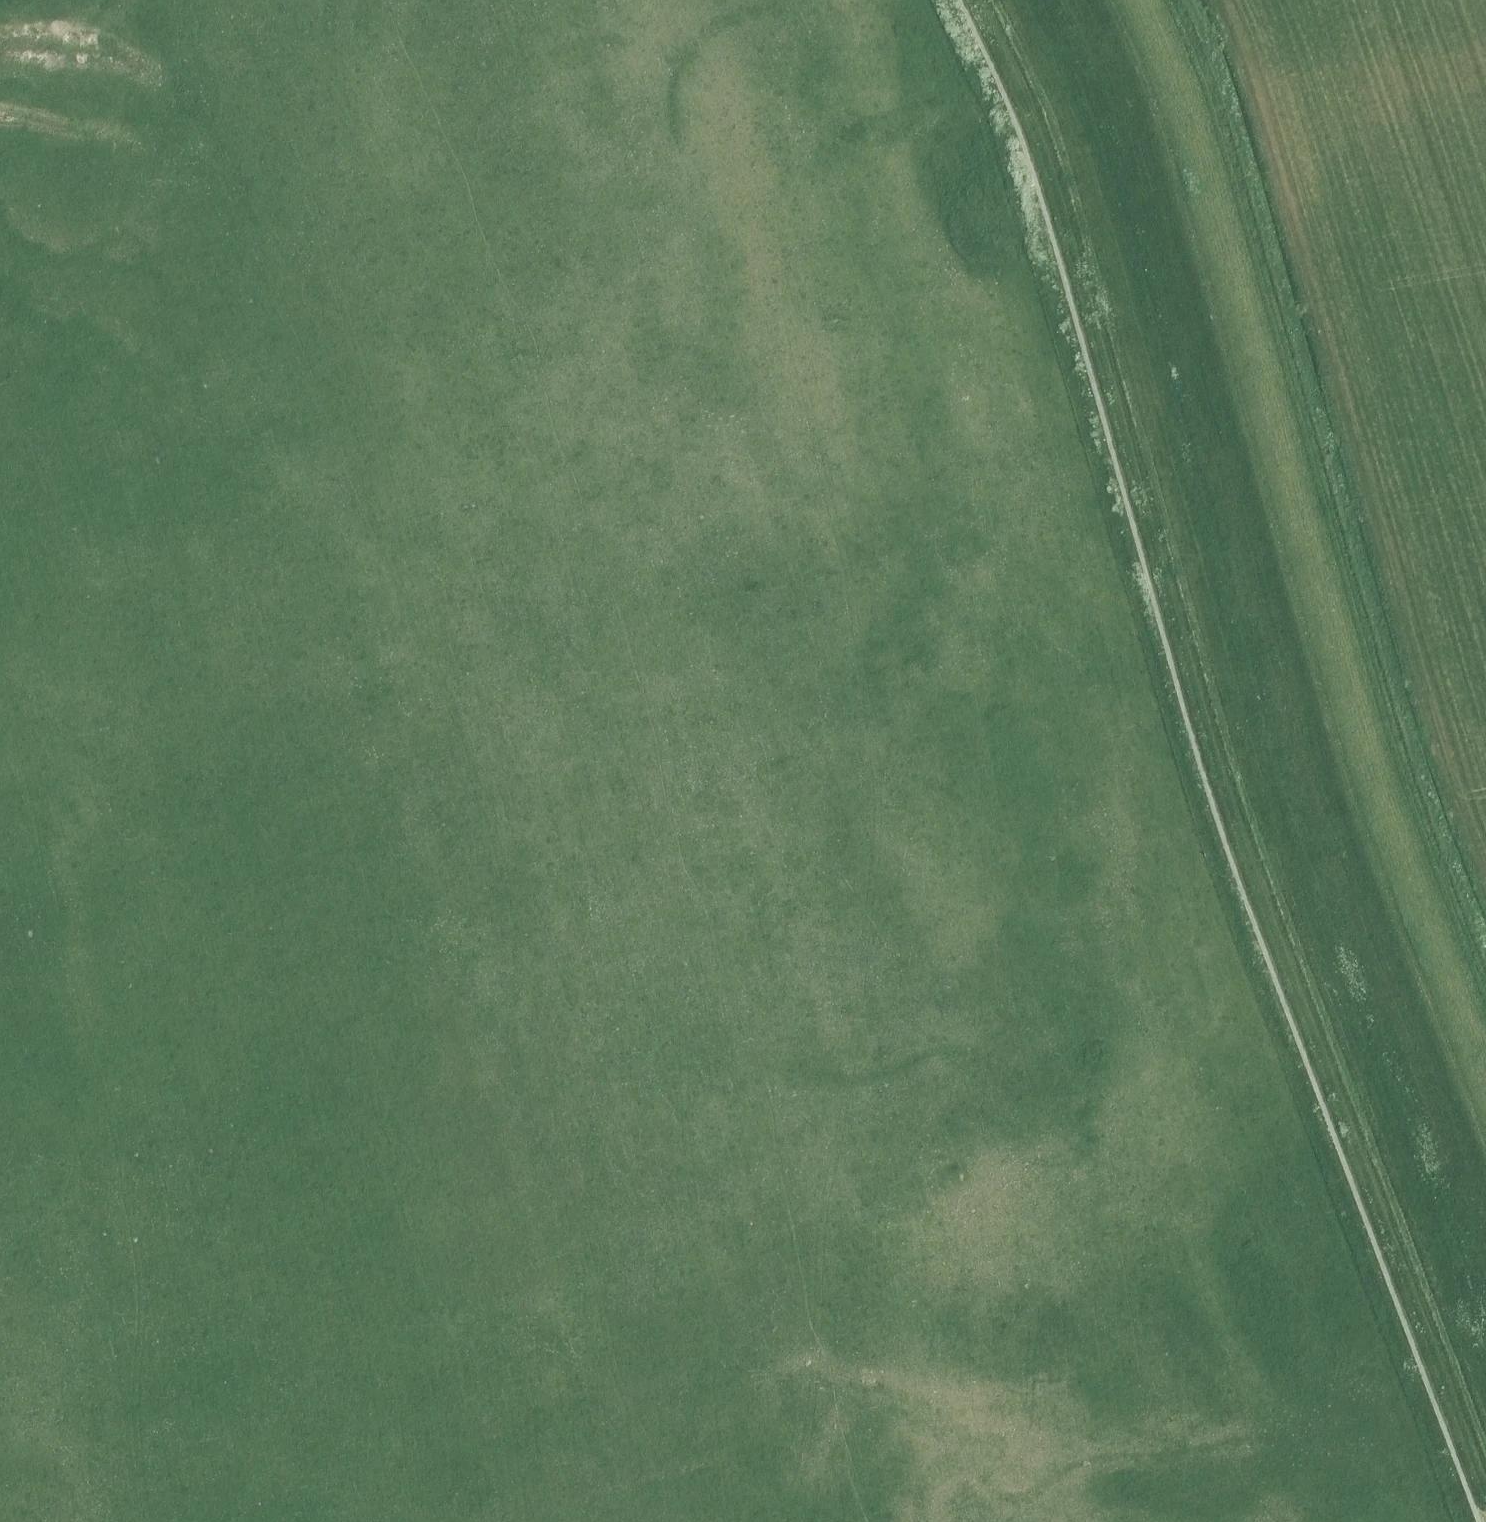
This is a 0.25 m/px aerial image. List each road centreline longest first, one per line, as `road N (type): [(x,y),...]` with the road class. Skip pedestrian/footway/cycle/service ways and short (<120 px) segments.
road 1 (track): [(1174,0),(1211,90),(1390,721),(1485,987)]

